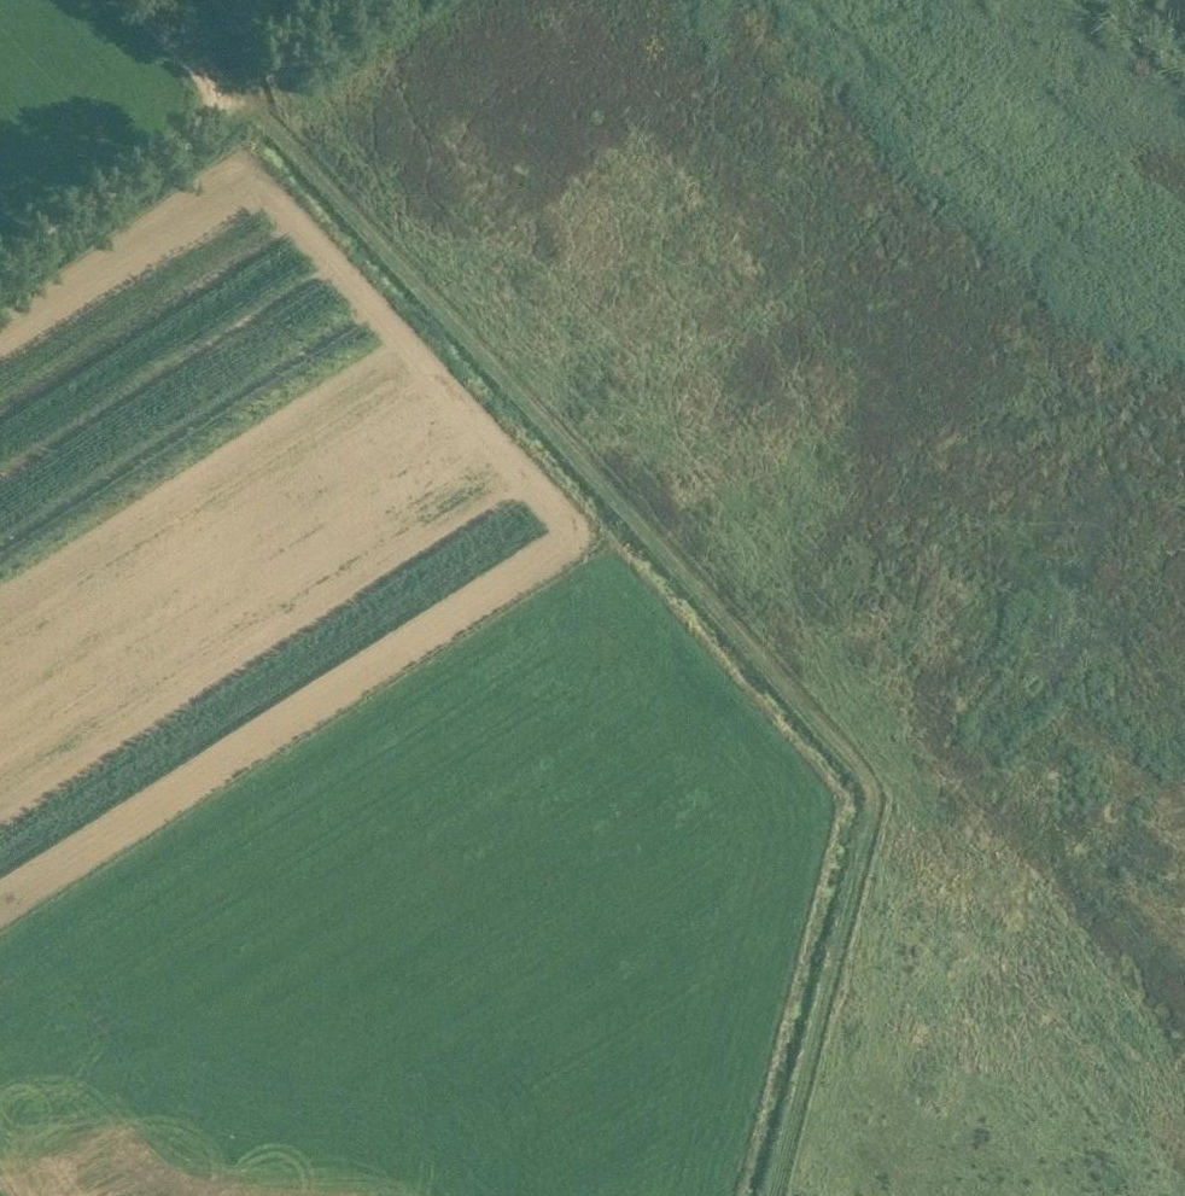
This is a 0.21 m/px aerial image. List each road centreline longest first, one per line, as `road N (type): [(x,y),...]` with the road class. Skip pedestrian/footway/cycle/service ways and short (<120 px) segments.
road 1 (track): [(0,274),(231,111)]
road 2 (track): [(231,111),(391,0)]
road 3 (track): [(231,111),(130,0)]

